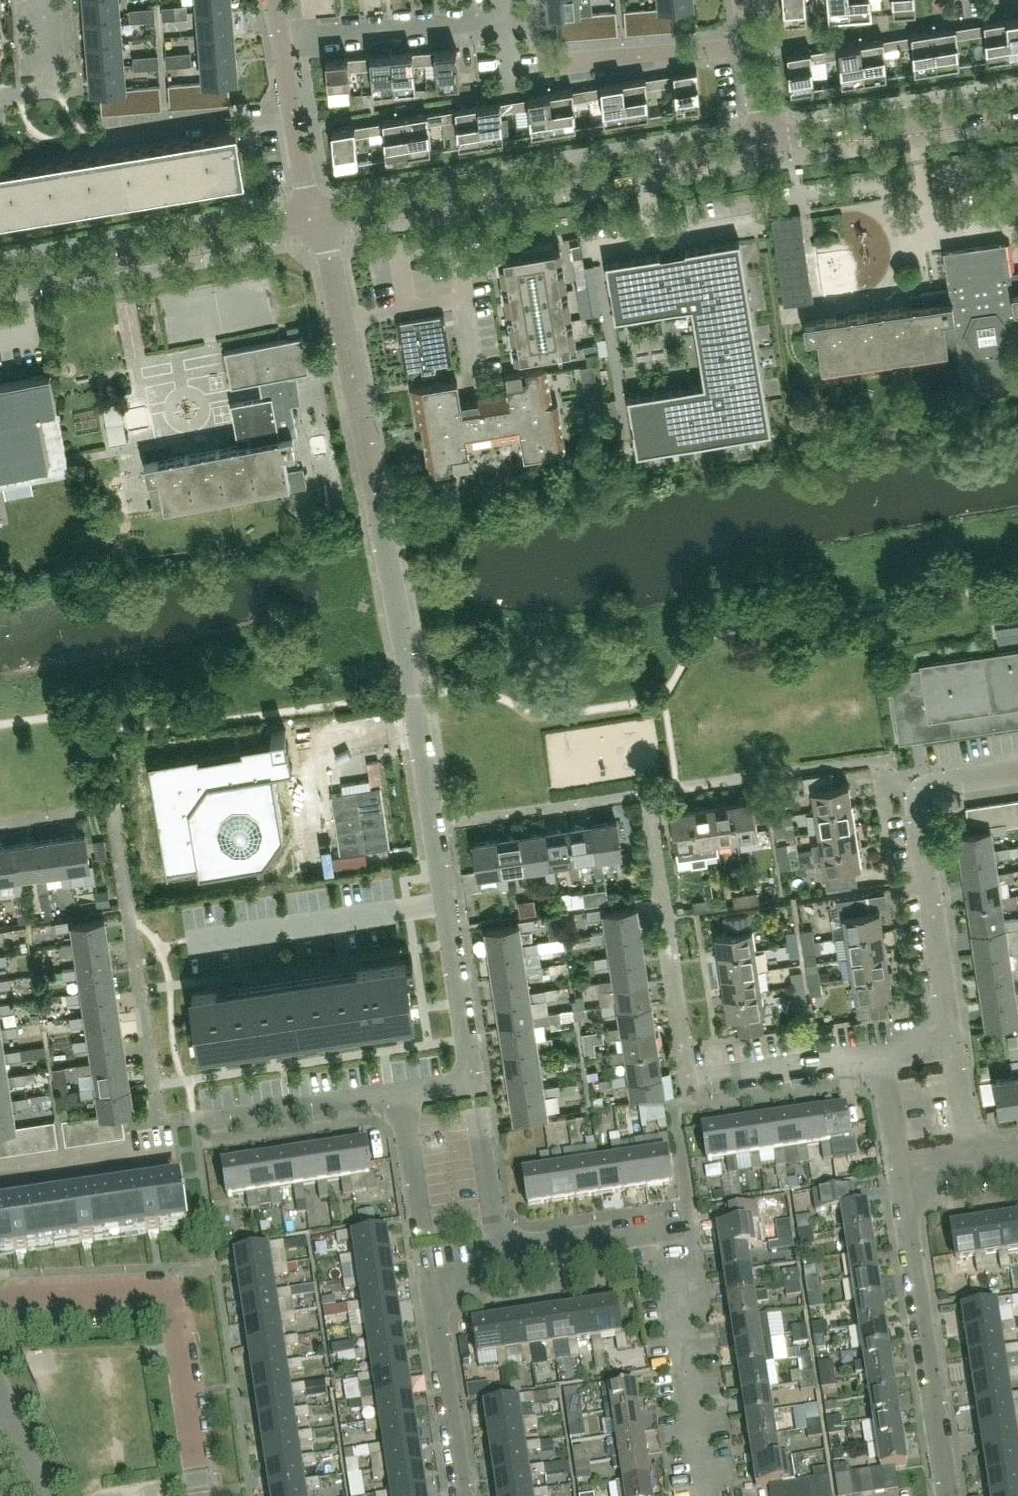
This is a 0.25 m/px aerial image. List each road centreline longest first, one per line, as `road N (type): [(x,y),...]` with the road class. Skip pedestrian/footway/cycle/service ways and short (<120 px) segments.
road 1 (residential): [(471,1080),(319,221)]
road 2 (tertiary): [(319,221),(767,144)]
road 3 (residential): [(198,1495),(175,1324),(164,1305),(144,1295),(0,1302)]
road 4 (residential): [(950,1036),(919,815),(935,786),(1017,774)]
road 5 (residential): [(944,1495),(896,1173)]
road 6 (tertiary): [(0,280),(319,221)]
road 7 (residential): [(464,1495),(430,1268),(496,1258)]
road 8 (tertiary): [(767,144),(1017,107)]
road 9 (residential): [(279,33),(506,18)]
road 10 (residential): [(667,1300),(696,1495)]
road 11 (residential): [(104,137),(293,115)]
road 12 (residential): [(404,1090),(217,1117)]
road 13 (residential): [(565,65),(750,47)]
road 14 (residential): [(496,1258),(675,1231)]
road 15 (residential): [(706,1079),(878,1049)]
road 16 (residential): [(0,1187),(170,1163)]
road 17 (residential): [(496,1258),(476,1111)]
road 18 (residential): [(0,94),(47,89),(40,0)]
road 19 (residential): [(423,1221),(404,1090)]
road 20 (residential): [(967,1162),(950,1036)]
road 21 (residential): [(896,1173),(878,1049)]

